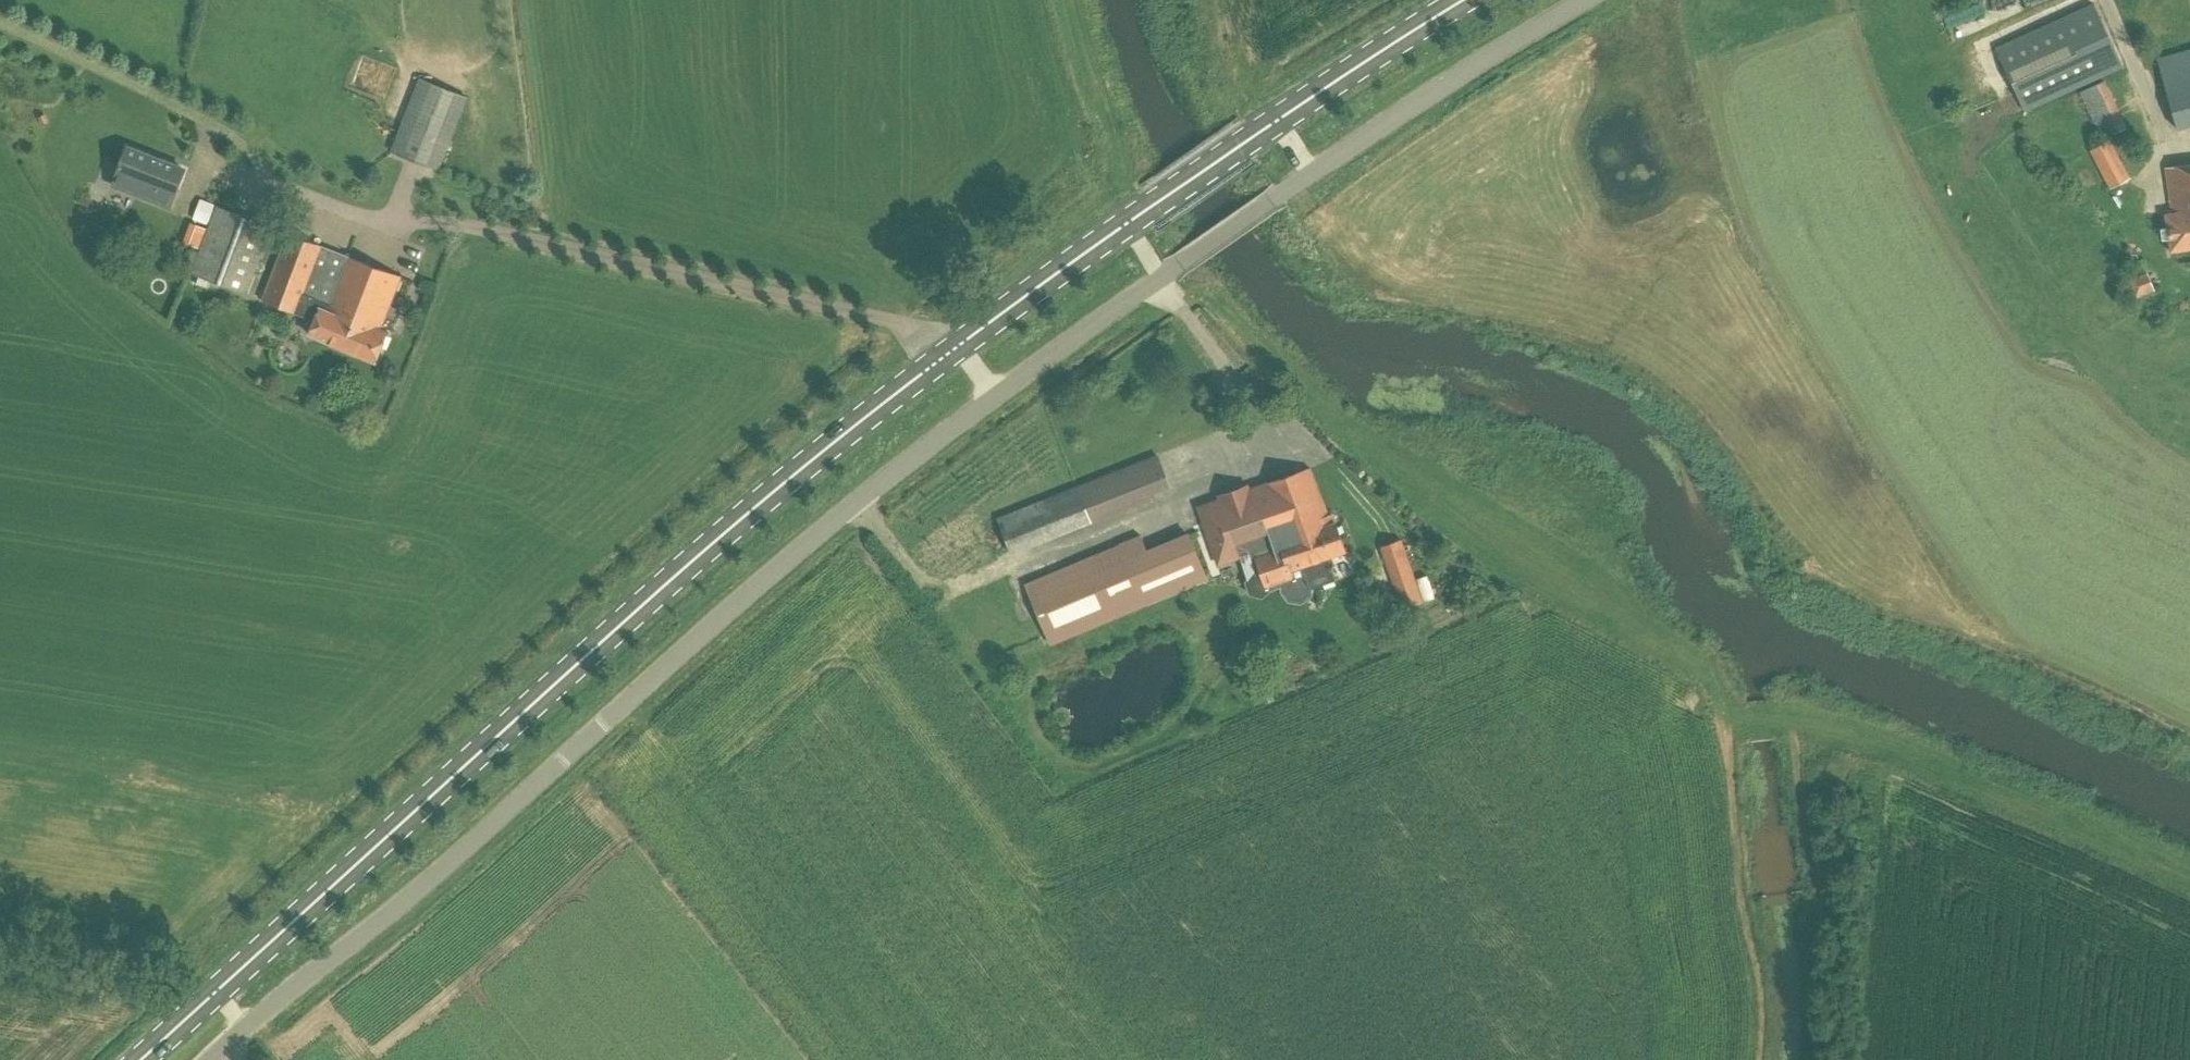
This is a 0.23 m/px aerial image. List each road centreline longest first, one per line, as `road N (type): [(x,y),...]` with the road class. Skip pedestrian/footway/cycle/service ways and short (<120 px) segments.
road 1 (unclassified): [(211,1059),(432,879),(728,609),(900,467),(1313,170),(1582,0)]
road 2 (primary): [(141,1059),(809,462),(1127,223),(1465,0)]
road 3 (track): [(274,182),(241,142),(98,62),(0,22)]
road 4 (track): [(1074,0),(1112,131),(1127,223)]
road 5 (track): [(1209,0),(1231,90),(1275,123)]

